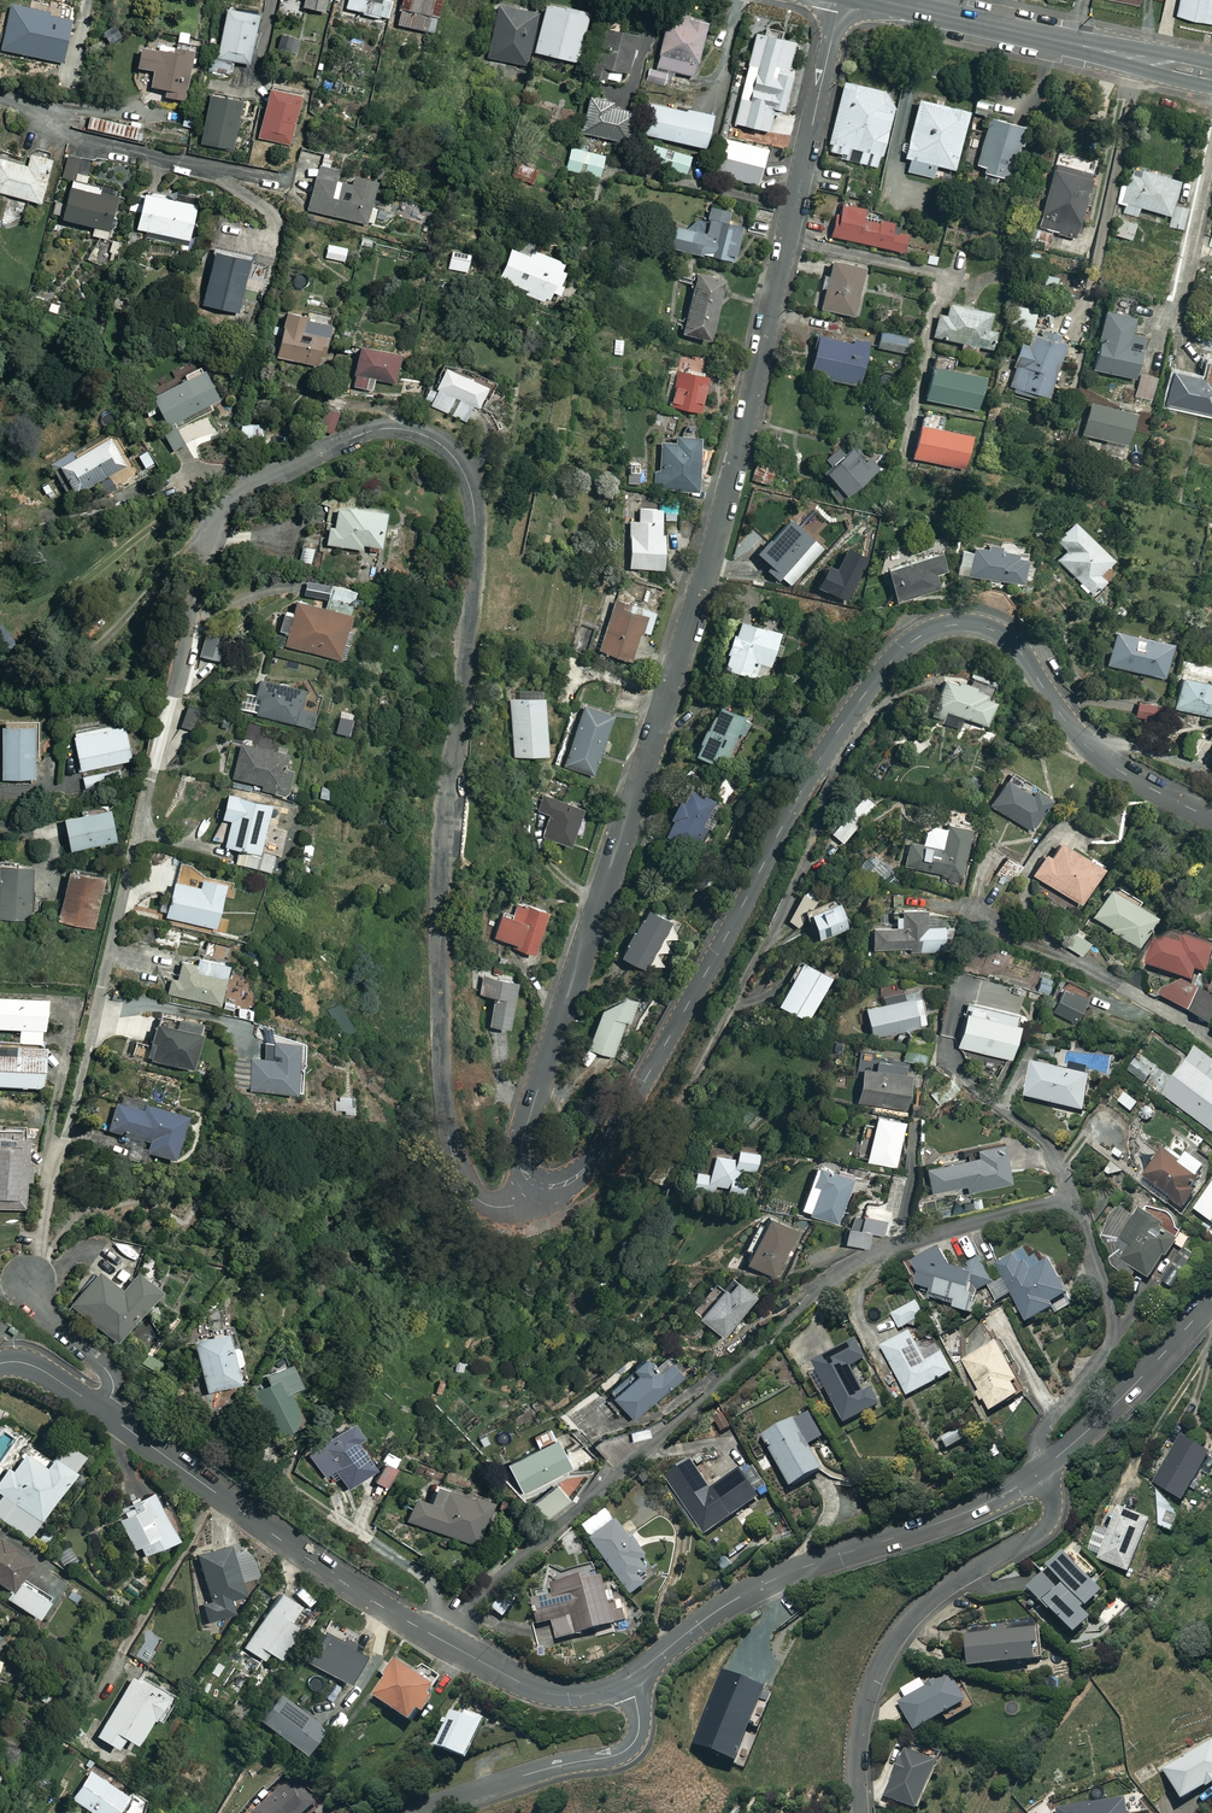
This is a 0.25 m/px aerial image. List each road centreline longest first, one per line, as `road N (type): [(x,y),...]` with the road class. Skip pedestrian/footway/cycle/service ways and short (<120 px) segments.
road 1 (residential): [(538,1185),(522,1167),(525,1129),(707,566),(840,0)]
road 2 (residential): [(207,548),(225,499),(362,433),(420,434),(464,473),(475,529),(441,859),(442,1081),(450,1145),(469,1190),(506,1207),(538,1185)]
road 3 (residential): [(1211,819),(1100,757),(1004,637),(965,624),(918,637),(864,693),(817,762),(602,1149),(573,1179),(538,1185)]
road 4 (residential): [(0,1364),(49,1375),(316,1564),(521,1683),(578,1696),(631,1679)]
road 5 (residential): [(631,1679),(720,1609),(770,1581),(988,1503),(1045,1467)]
road 6 (residential): [(1045,1467),(1054,1503),(1048,1527),(942,1591),(885,1657),(859,1737),(859,1812)]
road 7 (tertiary): [(1211,75),(879,0)]
road 8 (residential): [(416,1812),(627,1750),(639,1722),(631,1679)]
road 9 (residential): [(1045,1467),(1211,1300)]
road 10 (residential): [(156,159),(56,135),(0,97)]

